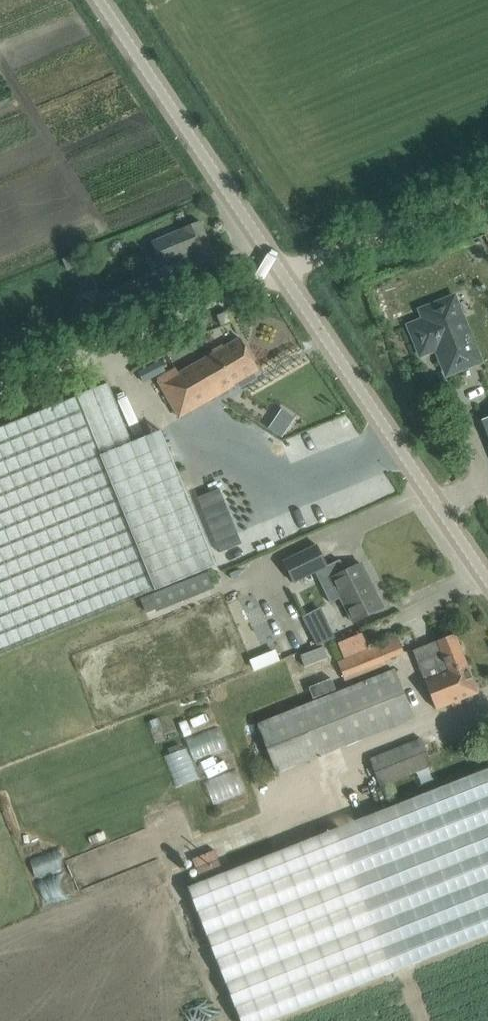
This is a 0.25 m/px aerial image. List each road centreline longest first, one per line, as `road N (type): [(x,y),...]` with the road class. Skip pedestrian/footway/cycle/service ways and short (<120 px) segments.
road 1 (tertiary): [(487,579),(99,0)]
road 2 (track): [(283,275),(0,392)]
road 3 (track): [(283,275),(487,193)]

